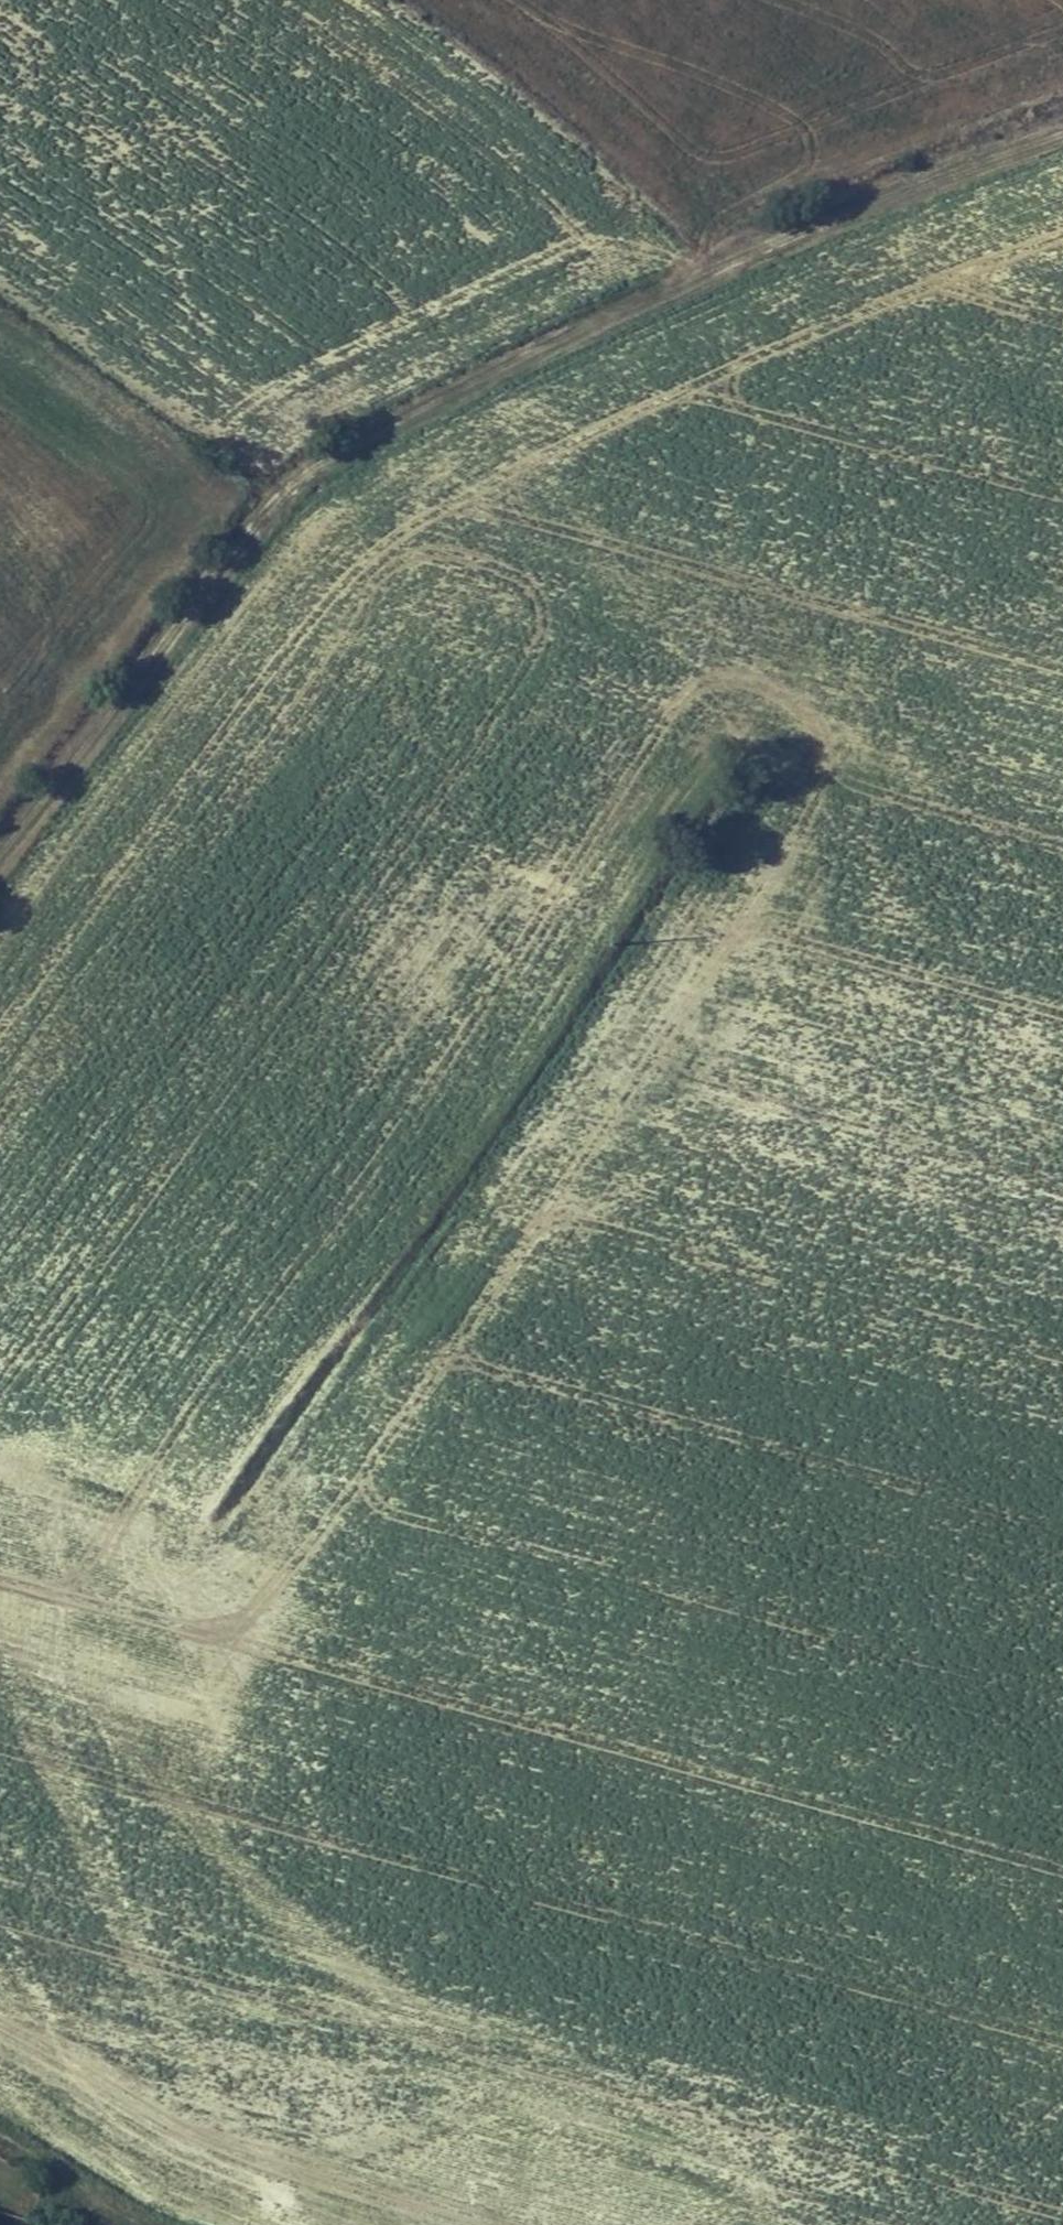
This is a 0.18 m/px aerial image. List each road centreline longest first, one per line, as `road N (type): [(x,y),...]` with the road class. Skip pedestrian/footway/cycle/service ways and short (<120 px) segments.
road 1 (track): [(0,833),(290,492),(560,340),(782,239),(1062,142)]
road 2 (unclassified): [(1062,2181),(843,2224)]
road 3 (track): [(0,2137),(120,2224)]

